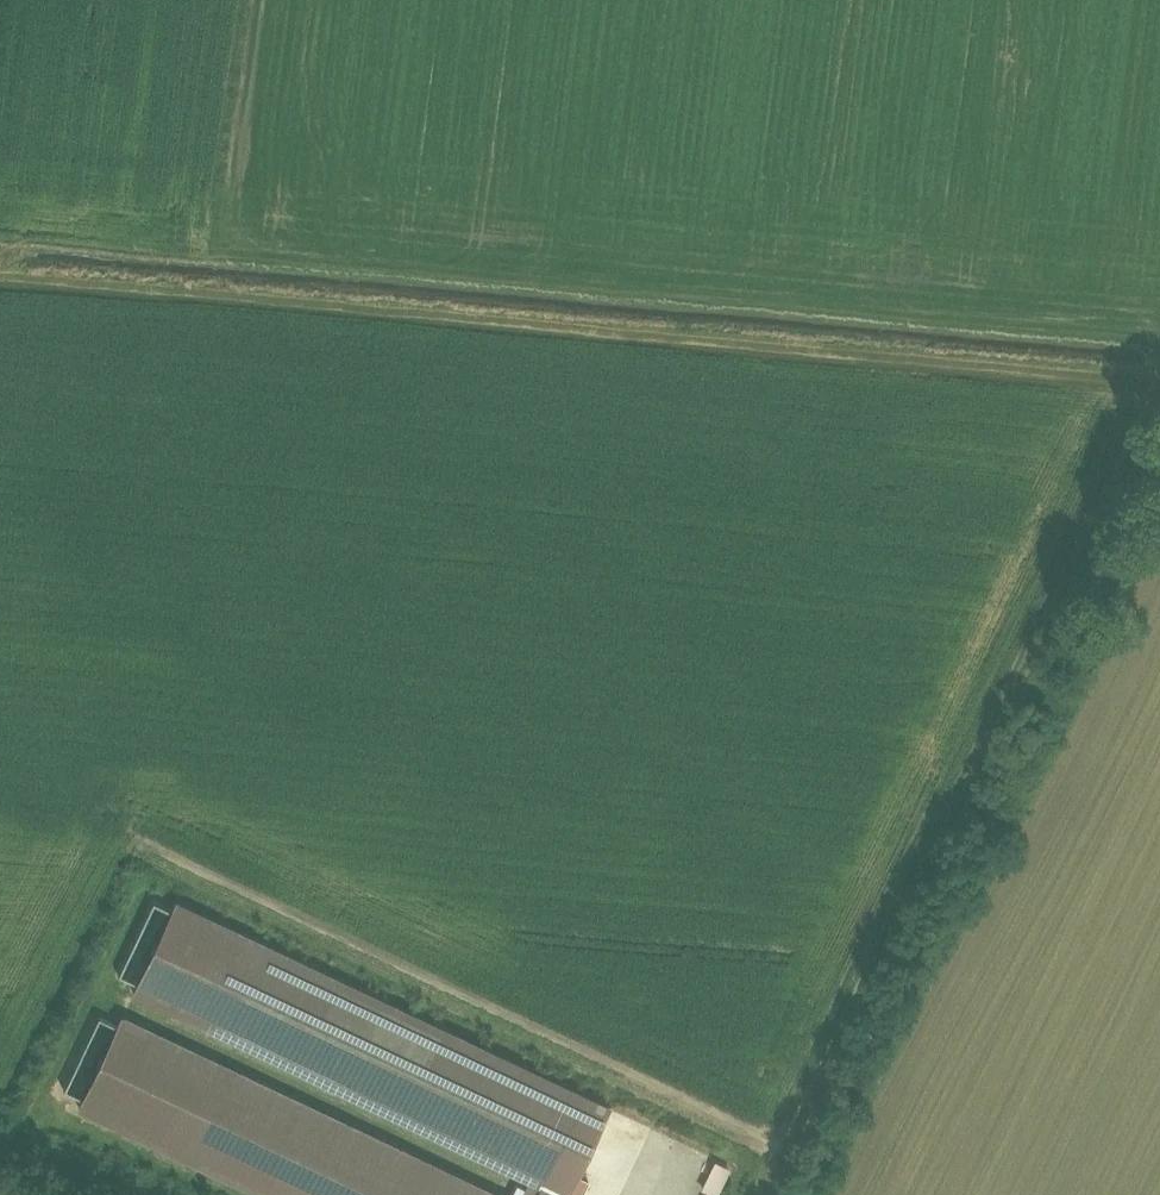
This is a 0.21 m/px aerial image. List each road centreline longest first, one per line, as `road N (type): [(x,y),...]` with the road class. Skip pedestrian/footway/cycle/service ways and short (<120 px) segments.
road 1 (unclassified): [(141,1194),(0,1128)]

